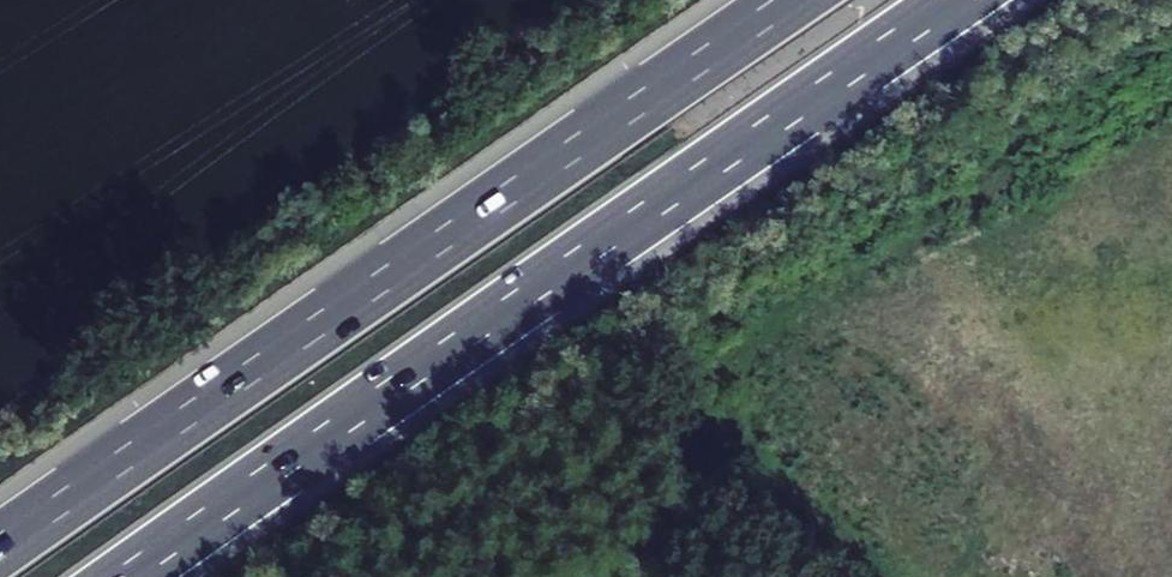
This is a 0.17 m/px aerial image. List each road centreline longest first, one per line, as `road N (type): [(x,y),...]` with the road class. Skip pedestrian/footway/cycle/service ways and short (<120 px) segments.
road 1 (motorway): [(123,576),(957,0)]
road 2 (motorway): [(788,0),(0,545)]

